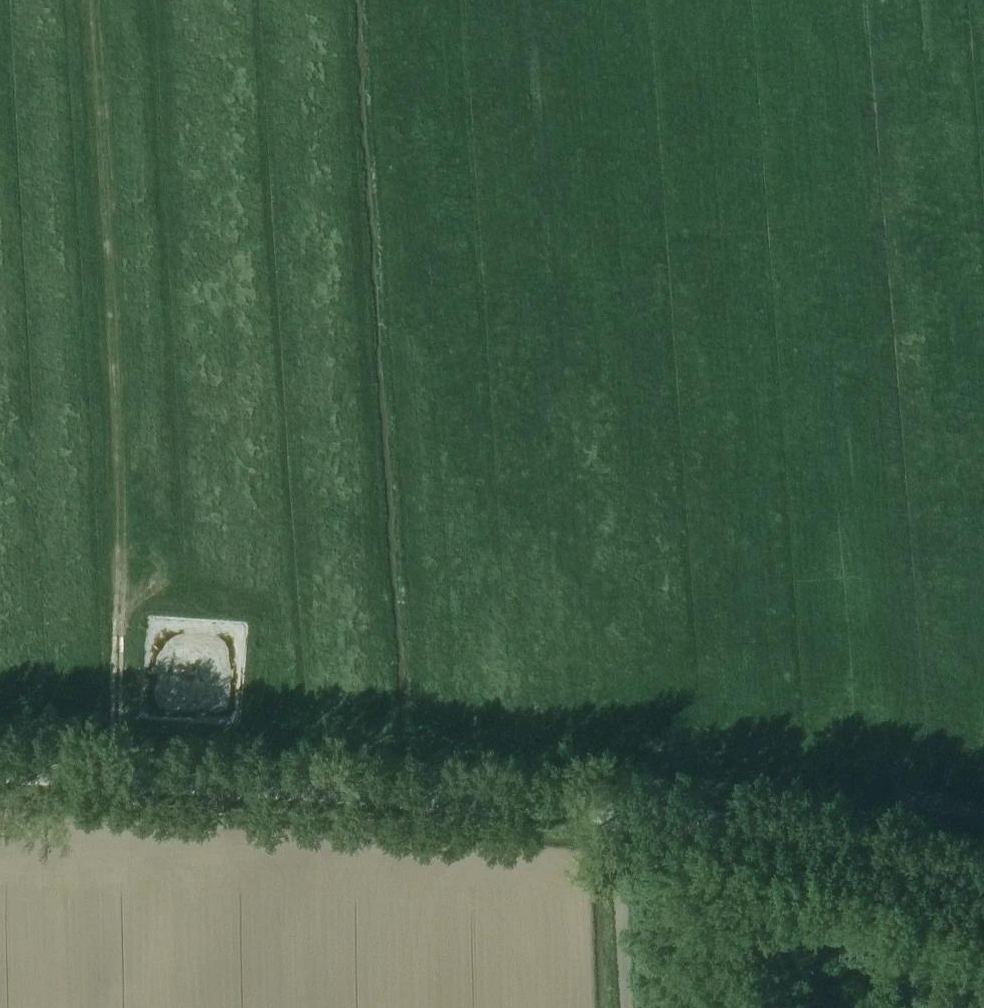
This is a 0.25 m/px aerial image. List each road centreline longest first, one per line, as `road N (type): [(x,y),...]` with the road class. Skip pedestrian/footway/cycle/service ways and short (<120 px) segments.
road 1 (unclassified): [(983,887),(847,837),(772,823),(0,770)]

